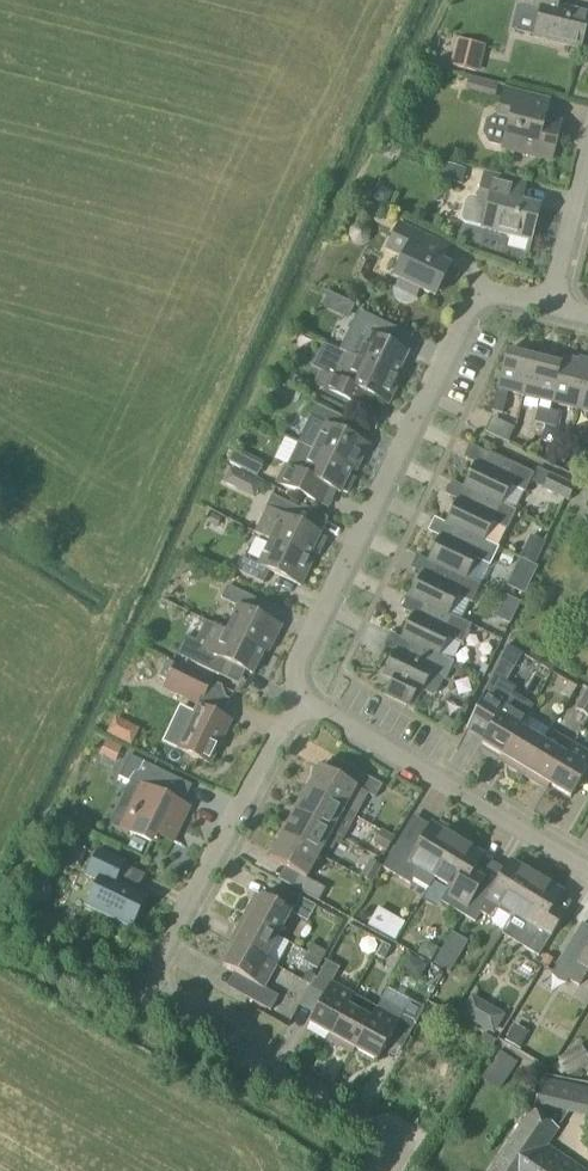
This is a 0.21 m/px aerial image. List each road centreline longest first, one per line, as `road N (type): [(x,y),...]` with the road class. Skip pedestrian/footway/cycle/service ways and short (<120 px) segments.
road 1 (residential): [(389,1170),(405,1147),(151,1005),(144,986),(304,696)]
road 2 (residential): [(304,696),(300,664),(464,317),(504,296),(555,307)]
road 3 (residential): [(587,871),(304,696)]
road 4 (residential): [(555,307),(587,179)]

